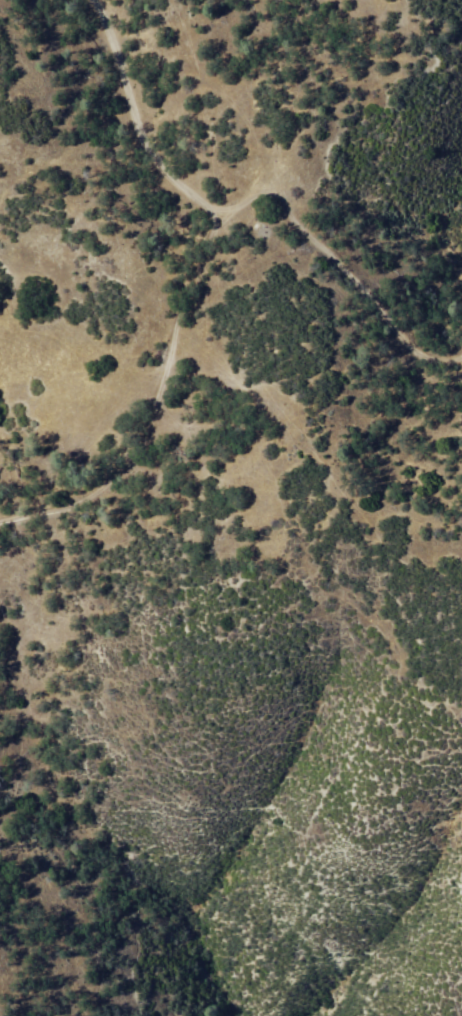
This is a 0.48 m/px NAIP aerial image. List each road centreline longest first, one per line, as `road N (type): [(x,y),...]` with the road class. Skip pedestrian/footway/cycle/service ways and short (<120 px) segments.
road 1 (track): [(85,0),(104,38),(133,148),(210,221),(128,457),(88,499),(0,522)]
road 2 (track): [(210,221),(265,190),(277,198),(282,218),(376,299),(410,355),(461,360)]

